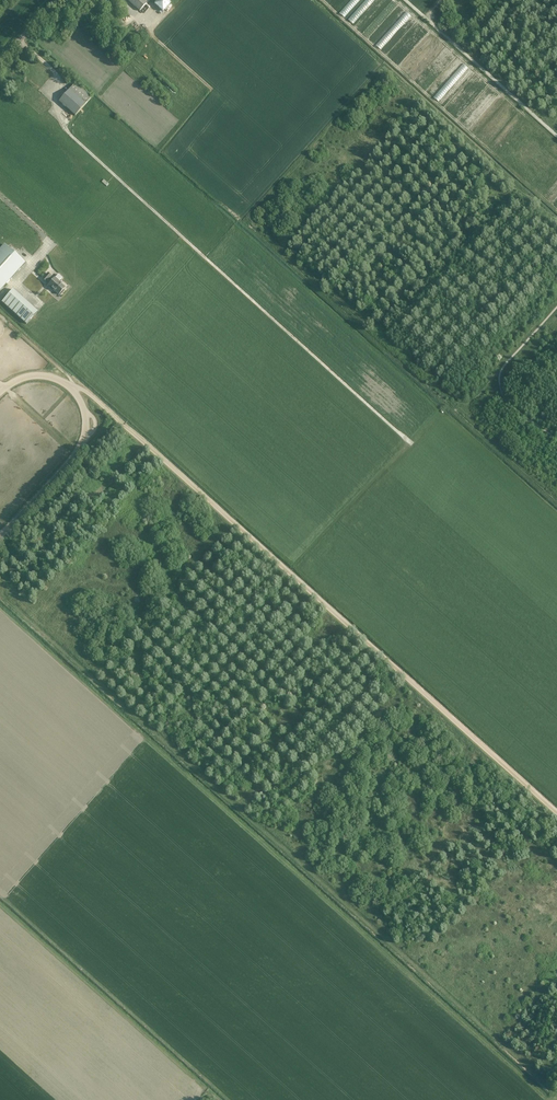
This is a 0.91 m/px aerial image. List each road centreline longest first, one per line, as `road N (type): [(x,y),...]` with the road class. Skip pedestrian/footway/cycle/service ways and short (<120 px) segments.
road 1 (track): [(556,813),(0,316)]
road 2 (track): [(49,94),(71,135),(412,444)]
road 3 (track): [(426,17),(556,136)]

